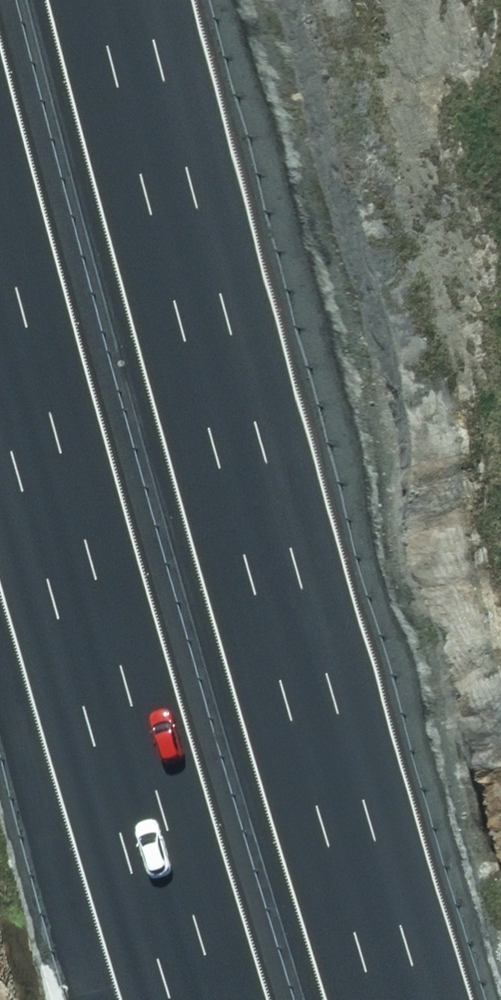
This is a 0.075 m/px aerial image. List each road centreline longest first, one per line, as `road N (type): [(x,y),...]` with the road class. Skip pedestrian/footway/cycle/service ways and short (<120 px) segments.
road 1 (motorway): [(130,0),(195,272),(411,999)]
road 2 (motorway): [(207,999),(96,672),(0,297)]

